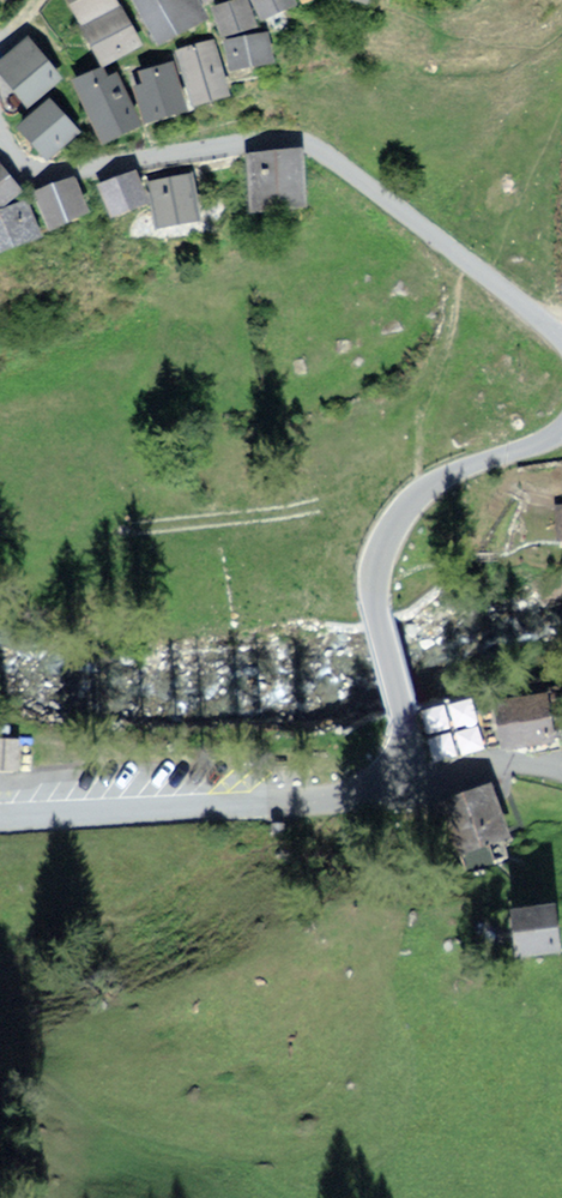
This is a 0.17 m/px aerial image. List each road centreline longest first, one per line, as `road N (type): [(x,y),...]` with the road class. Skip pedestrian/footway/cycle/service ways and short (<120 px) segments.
road 1 (residential): [(561,335),(352,164),(283,135),(32,174),(0,143)]
road 2 (unclassified): [(409,756),(375,604),(381,544),(409,498),(561,429)]
road 3 (unclassified): [(409,756),(353,797),(0,818)]
road 4 (unclassified): [(561,770),(409,756)]

